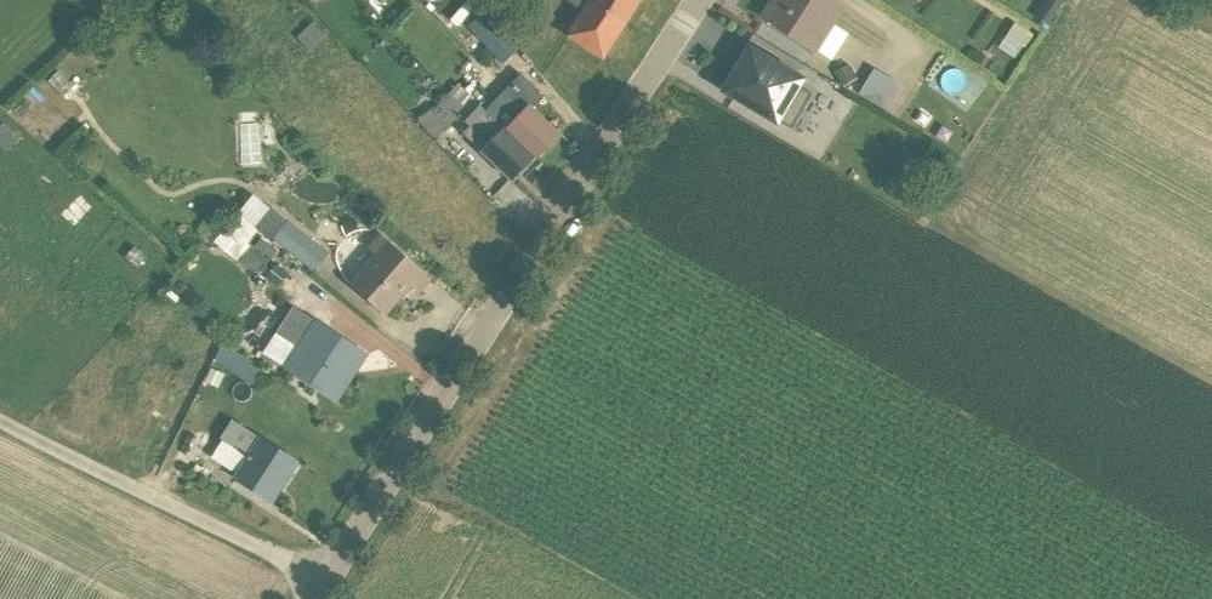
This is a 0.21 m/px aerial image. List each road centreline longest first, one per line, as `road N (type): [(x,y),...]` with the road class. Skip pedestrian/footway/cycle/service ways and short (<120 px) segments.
road 1 (unclassified): [(325,583),(697,0)]
road 2 (unclassified): [(0,418),(325,583)]

